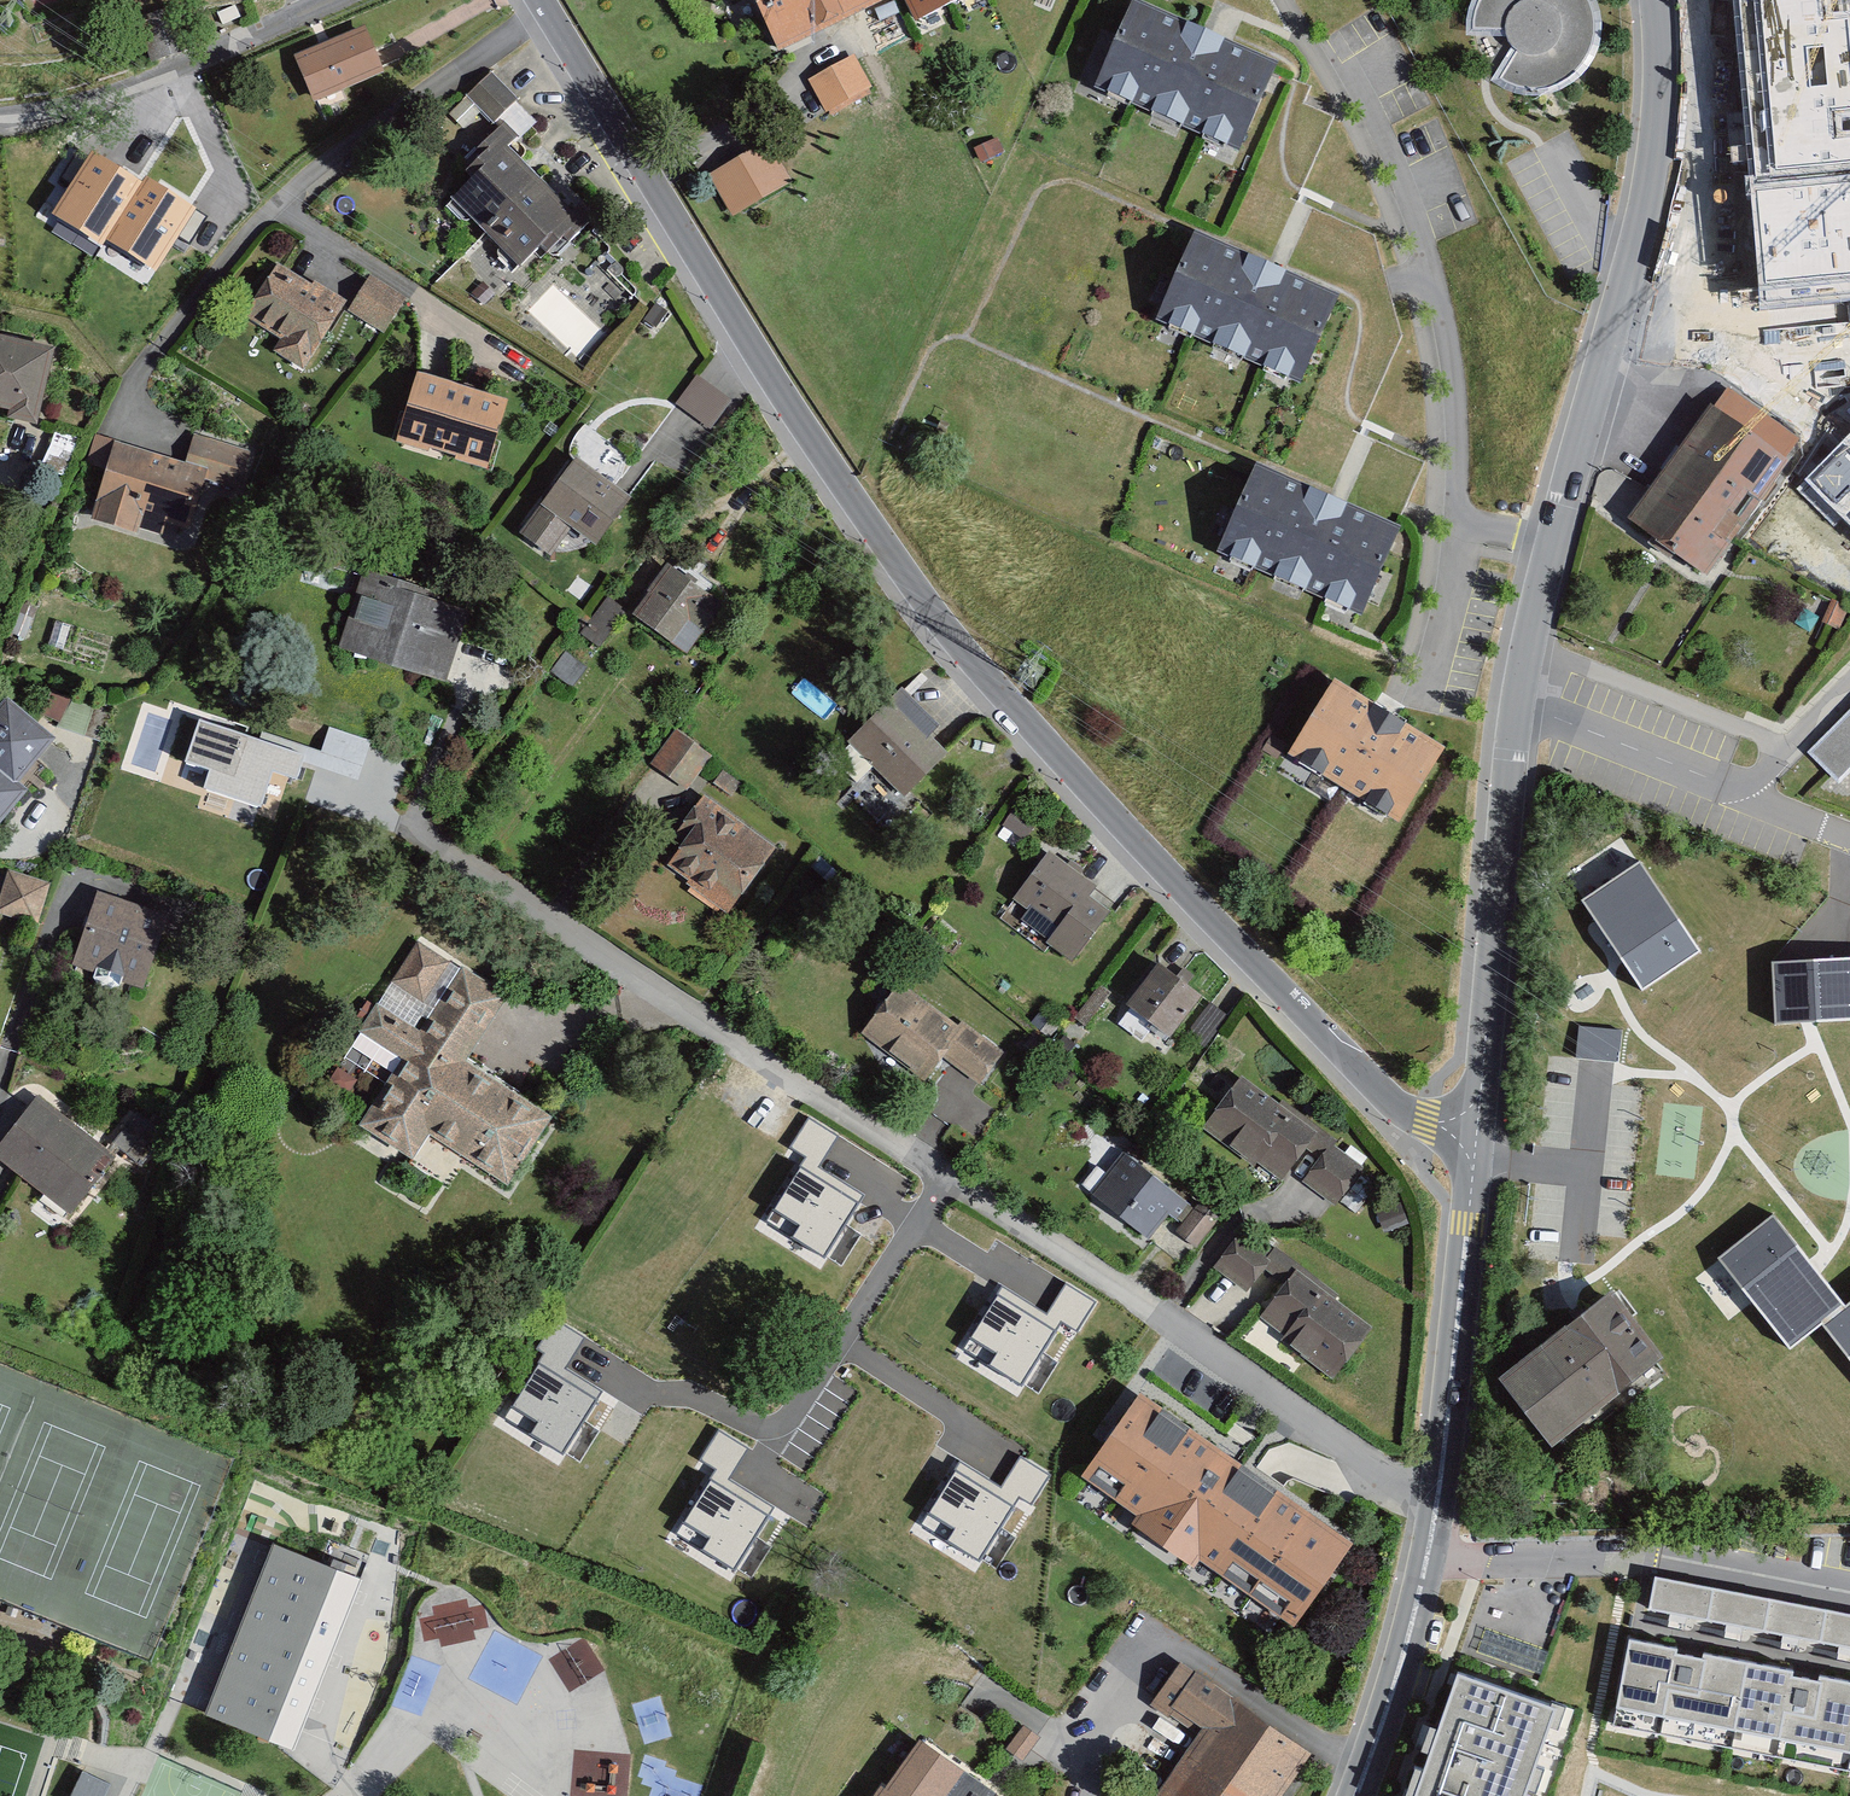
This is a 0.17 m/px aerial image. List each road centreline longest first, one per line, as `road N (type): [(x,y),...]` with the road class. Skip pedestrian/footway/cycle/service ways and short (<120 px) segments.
road 1 (residential): [(1477,1137),(1392,1104),(944,626),(648,181),(549,15)]
road 2 (residential): [(387,810),(676,1008),(1164,1321),(1436,1515)]
road 3 (unclassified): [(1477,1137),(1518,706),(1650,187),(1656,0)]
road 4 (residential): [(130,394),(251,227),(339,155),(549,15)]
road 5 (residential): [(1436,1515),(1477,1137)]
road 6 (residential): [(332,0),(135,86),(0,119)]
road 7 (residential): [(1355,1795),(1412,1626),(1436,1515)]

